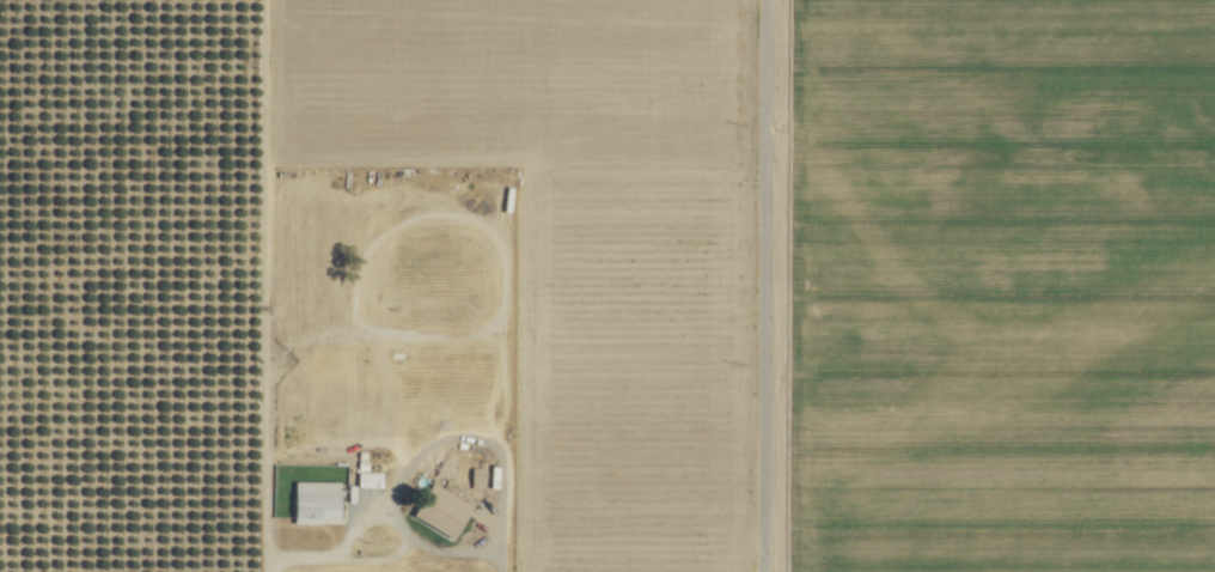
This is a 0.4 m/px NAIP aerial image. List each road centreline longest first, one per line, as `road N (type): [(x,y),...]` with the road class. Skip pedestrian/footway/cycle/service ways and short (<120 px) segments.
road 1 (residential): [(768,571),(771,0)]

